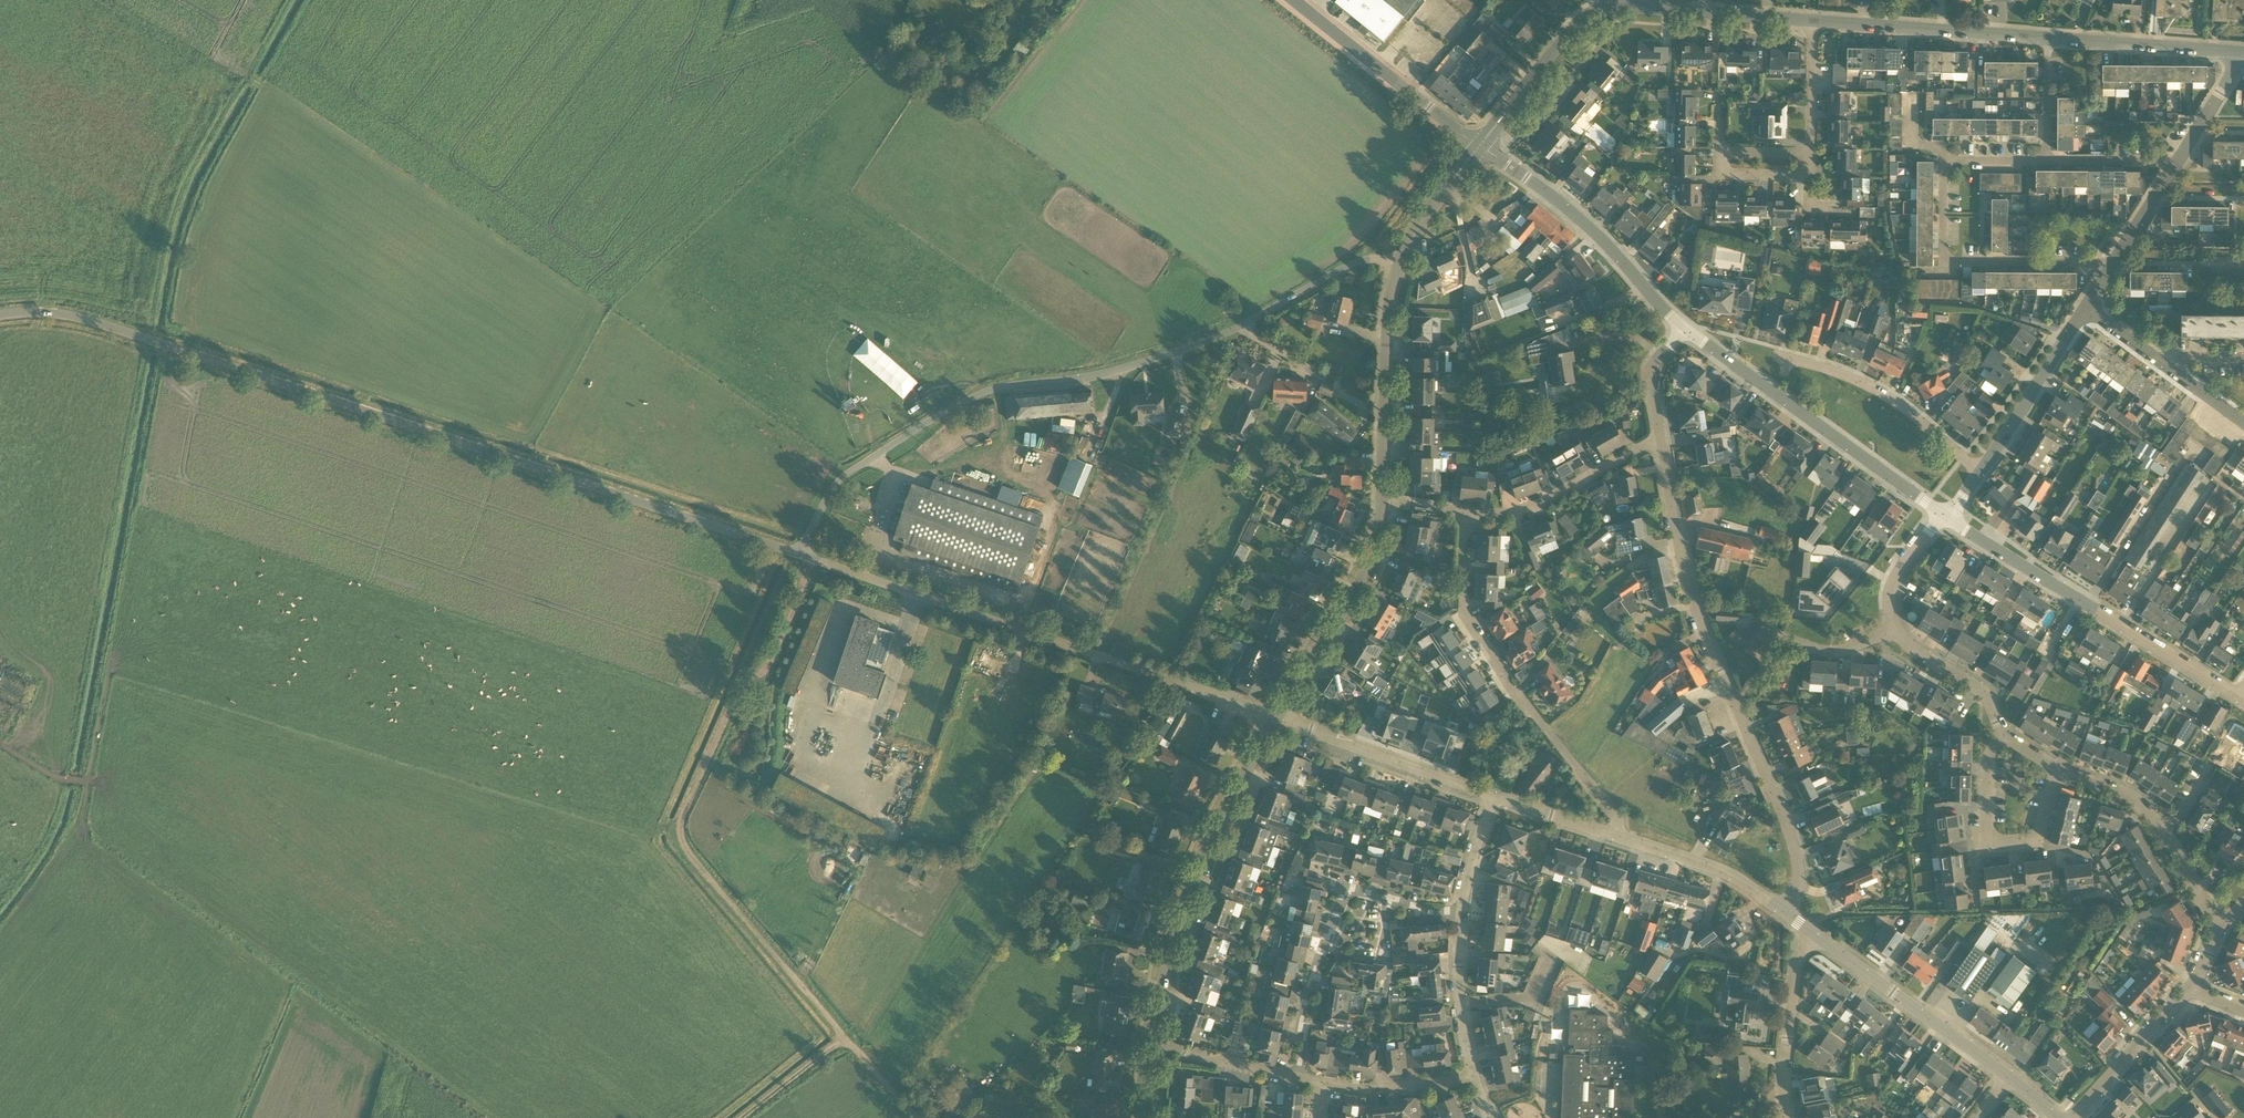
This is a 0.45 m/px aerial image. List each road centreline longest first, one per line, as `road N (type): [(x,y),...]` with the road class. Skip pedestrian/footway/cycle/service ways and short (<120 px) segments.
road 1 (unclassified): [(0,318),(104,326),(800,554)]
road 2 (track): [(920,1117),(845,1040),(682,836),(681,818),(739,685),(760,675),(814,559)]
road 3 (unclassified): [(1241,325),(1118,370),(1011,385),(963,402),(845,476),(800,554)]
road 4 (unclassified): [(1274,719),(800,554)]
road 5 (unclassified): [(1780,911),(1799,867),(1698,618),(1661,441)]
road 6 (unclassified): [(1617,836),(1621,821),(1463,608),(1468,512)]
road 7 (residential): [(2113,264),(1957,262),(1942,252),(1943,161),(2046,162)]
road 8 (tertiary): [(1153,1043),(1188,890),(1274,719)]
road 9 (residential): [(2240,697),(1944,515)]
road 10 (residential): [(1944,515),(1681,325)]
road 11 (tertiary): [(1479,146),(1593,11),(1707,13)]
road 12 (residential): [(1681,325),(1588,226),(1479,146)]
road 13 (tertiary): [(1274,719),(1363,576),(1382,497)]
road 14 (residential): [(2008,1079),(1808,932)]
road 15 (residential): [(1980,472),(1883,394),(1778,357)]
road 16 (tertiary): [(1382,497),(1387,312),(1400,263)]
road 17 (residential): [(2058,769),(2036,839),(1991,845),(1989,758),(2008,735)]
road 18 (tertiary): [(1813,21),(2047,37)]
road 19 (unclassified): [(1495,796),(1274,719)]
road 20 (unclassified): [(1661,441),(1543,503),(1468,512)]
road 21 (residential): [(1297,1077),(1320,953),(1347,886)]
road 22 (residential): [(1980,472),(2085,307)]
road 23 (tertiary): [(2047,37),(2240,52)]
road 24 (unclassified): [(1780,911),(1744,884),(1617,836)]
road 25 (residential): [(2071,1117),(2191,986)]
road 26 (unclassified): [(1400,263),(1369,258),(1347,266),(1241,325)]
road 27 (residential): [(1781,1103),(1797,948),(1808,932)]
road 28 (residential): [(1473,1075),(1461,1014),(1463,914)]
road 29 (tertiary): [(1479,146),(1352,47)]
road 30 (residential): [(2008,735),(1986,697),(1922,656),(1896,627)]
road 31 (residential): [(1473,1075),(1432,1086),(1322,1084)]
road 32 (residential): [(1297,1077),(1153,1043)]
road 33 (tertiary): [(1400,263),(1479,146)]
road 34 (residential): [(1810,154),(1813,21)]
road 35 (residential): [(1896,627),(1893,581),(1944,515)]
road 36 (residential): [(2046,162),(2175,163)]
road 37 (residential): [(2175,163),(2240,52)]
road 38 (unclassified): [(1617,836),(1495,796)]
road 39 (residential): [(1661,441),(1651,368),(1681,325)]
road 40 (track): [(845,1040),(746,1117)]
road 41 (residential): [(2046,162),(2047,37)]
road 42 (residential): [(1463,914),(1472,858),(1495,796)]
road 43 (residential): [(2161,829),(2133,797),(2058,769)]

